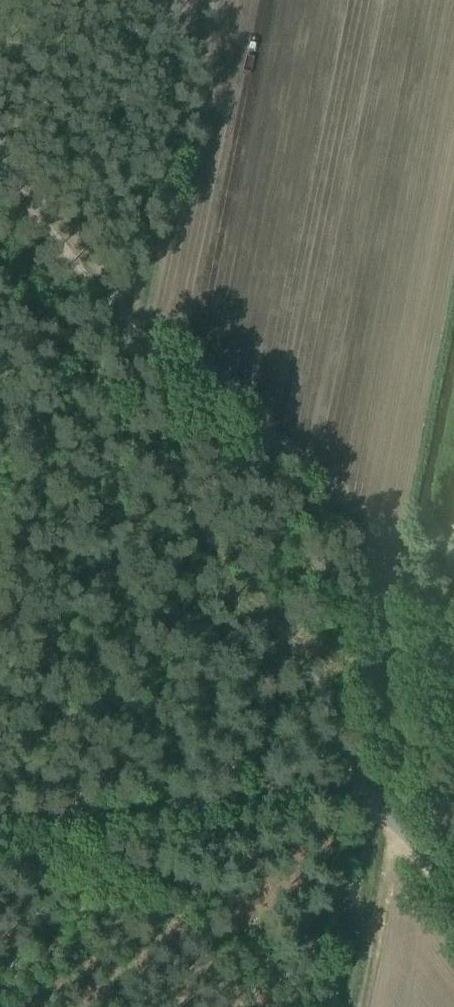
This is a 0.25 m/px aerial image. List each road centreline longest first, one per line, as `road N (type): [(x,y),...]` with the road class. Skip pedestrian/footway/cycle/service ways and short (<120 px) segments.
road 1 (track): [(126,335),(167,346),(244,439),(371,548),(397,585)]
road 2 (unclassified): [(359,795),(320,789),(0,820)]
road 3 (track): [(0,164),(126,335)]
road 4 (unclassified): [(380,603),(367,654),(359,795)]
road 5 (track): [(0,254),(59,334),(76,344),(126,335)]
road 6 (unclassified): [(453,903),(390,814),(359,795)]

